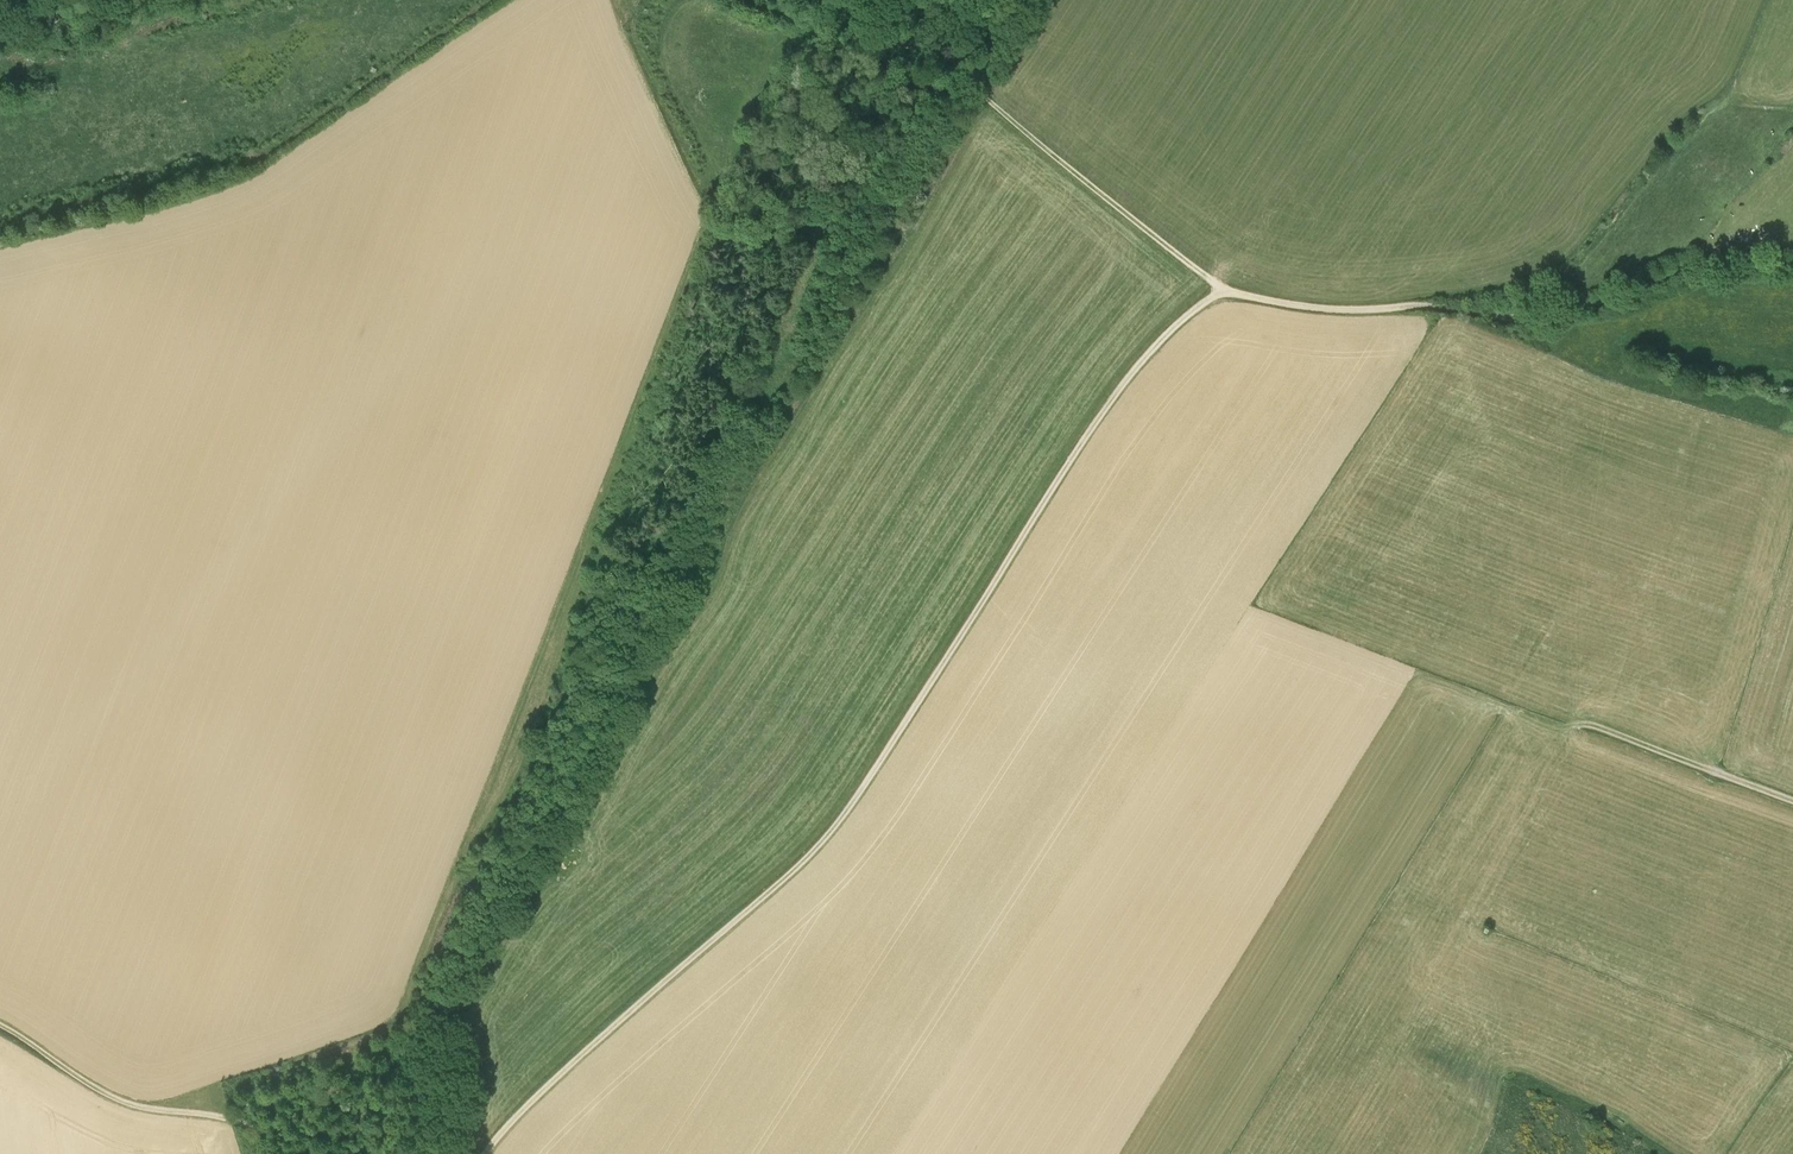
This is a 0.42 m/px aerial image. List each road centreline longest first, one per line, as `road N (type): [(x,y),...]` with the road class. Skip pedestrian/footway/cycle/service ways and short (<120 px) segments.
road 1 (track): [(485,1153),(566,1068),(823,840),(1123,382),(1163,336),(1223,287)]
road 2 (track): [(1223,287),(1313,308),(1432,305),(1522,319),(1604,301),(1694,266),(1792,262)]
road 3 (track): [(1223,287),(1044,147),(961,70),(913,49),(740,0)]
road 4 (track): [(0,1024),(120,1100),(238,1122),(298,1153)]
road 5 (track): [(1792,801),(1585,725)]

